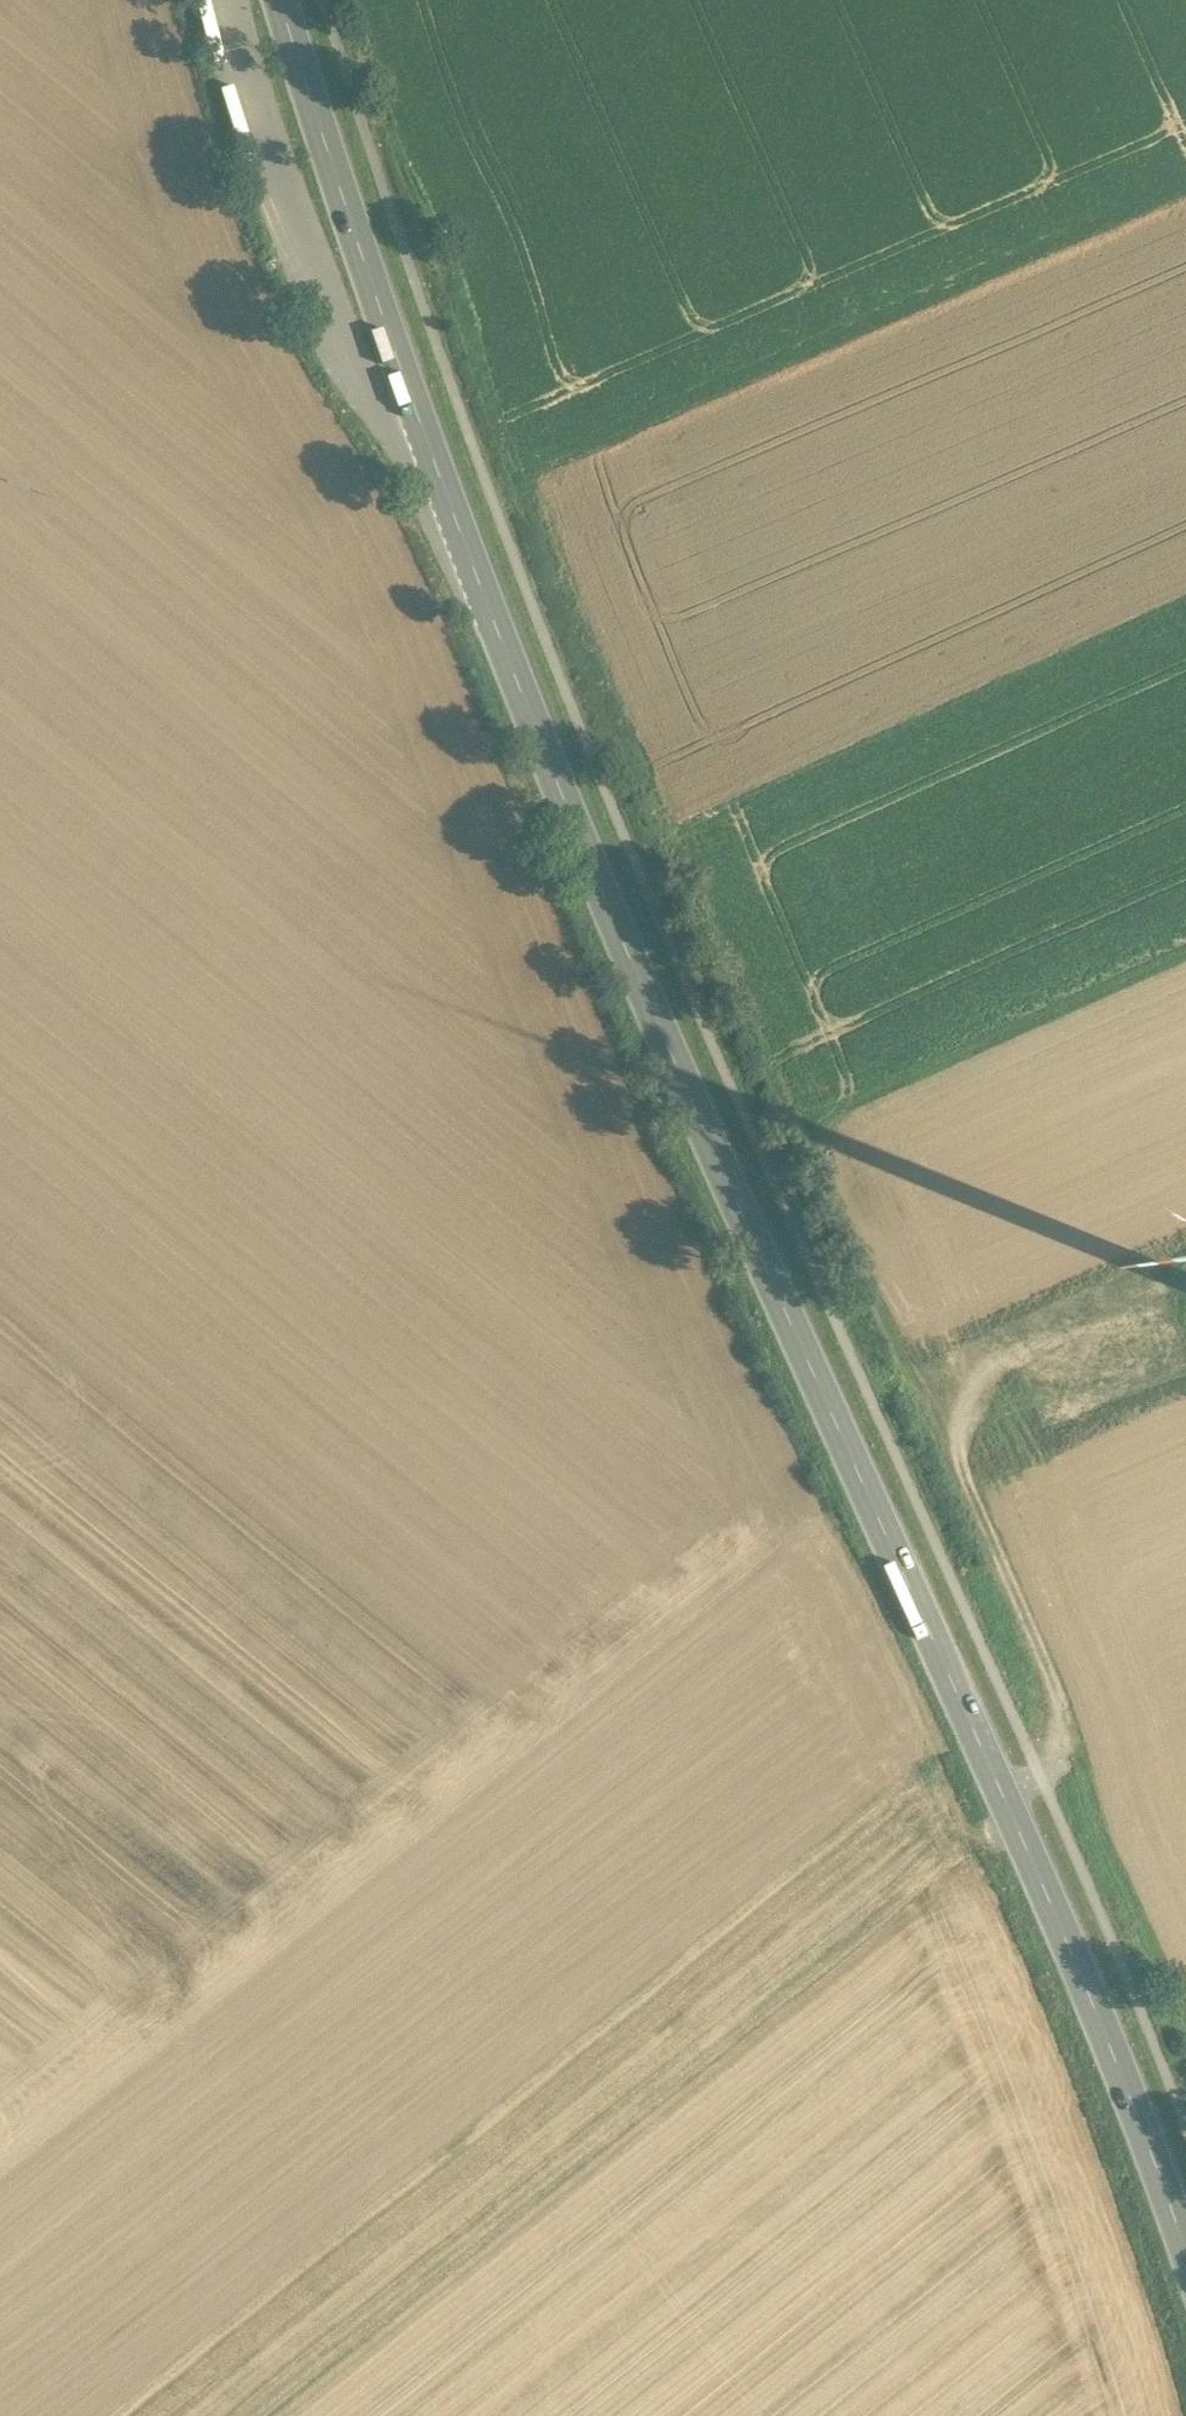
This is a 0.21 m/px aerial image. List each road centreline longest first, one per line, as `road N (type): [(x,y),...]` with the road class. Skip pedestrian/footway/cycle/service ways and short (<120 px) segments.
road 1 (secondary): [(1185,2242),(1007,1805),(788,1321),(494,632),(279,0)]
road 2 (track): [(1185,944),(795,1131),(907,1391)]
road 3 (track): [(1185,1282),(907,1391)]

